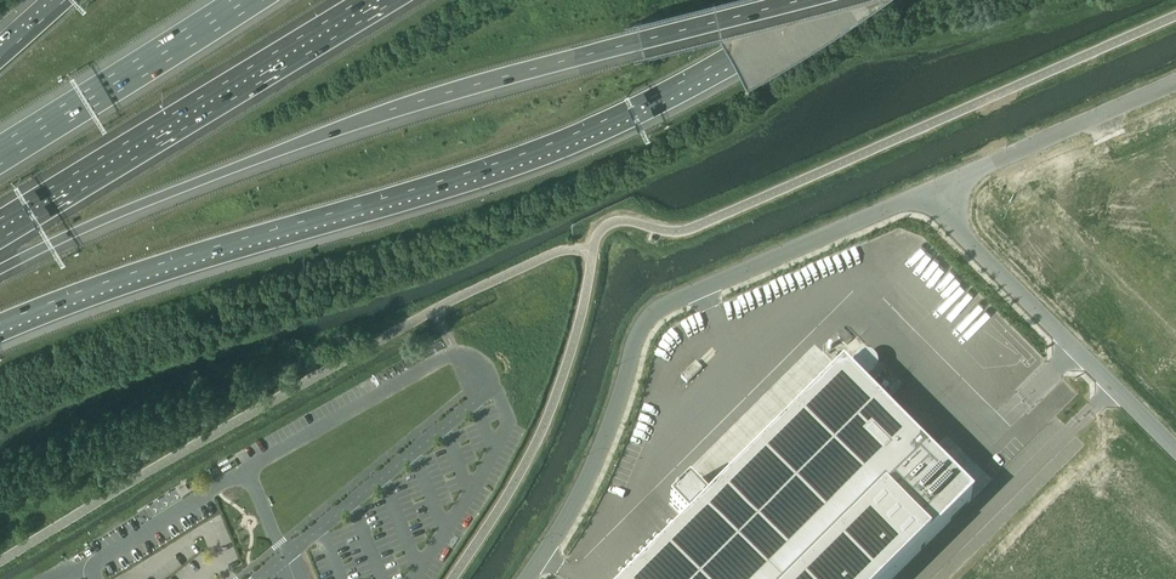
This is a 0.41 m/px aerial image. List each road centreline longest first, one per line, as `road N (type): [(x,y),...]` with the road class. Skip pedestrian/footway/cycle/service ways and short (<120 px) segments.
road 1 (motorway): [(0,323),(132,273),(506,160),(667,92),(824,0)]
road 2 (motorway): [(0,268),(121,210),(375,114),(800,0)]
road 3 (unclassified): [(937,185),(645,316),(590,468),(526,578)]
road 4 (motorway): [(0,229),(377,0)]
road 5 (unclassified): [(1175,450),(964,236),(937,185)]
road 6 (motorway): [(245,0),(0,153)]
road 7 (unclassified): [(1175,83),(937,185)]

